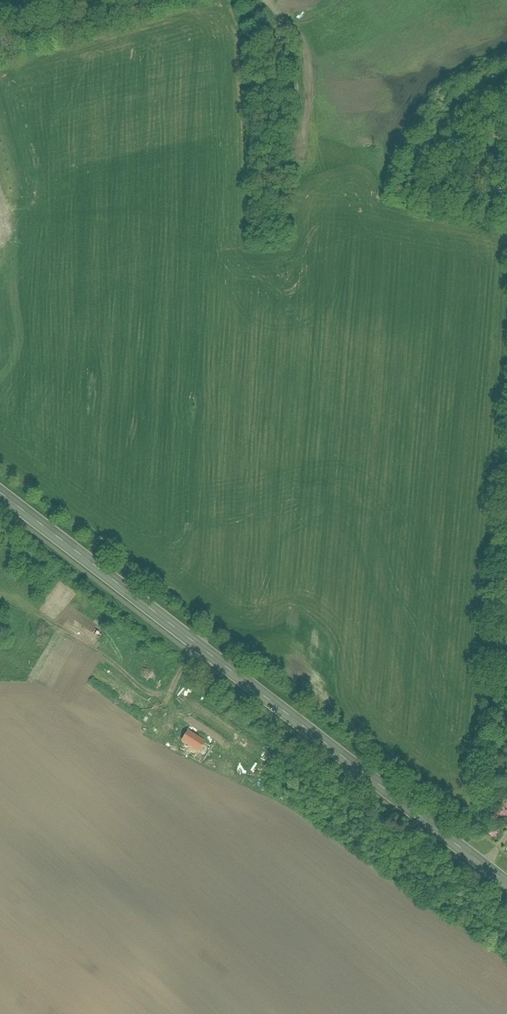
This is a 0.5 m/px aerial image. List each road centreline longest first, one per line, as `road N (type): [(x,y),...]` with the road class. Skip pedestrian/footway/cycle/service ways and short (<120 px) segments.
road 1 (primary): [(506,887),(0,497)]
road 2 (unclassified): [(157,0),(0,43)]

